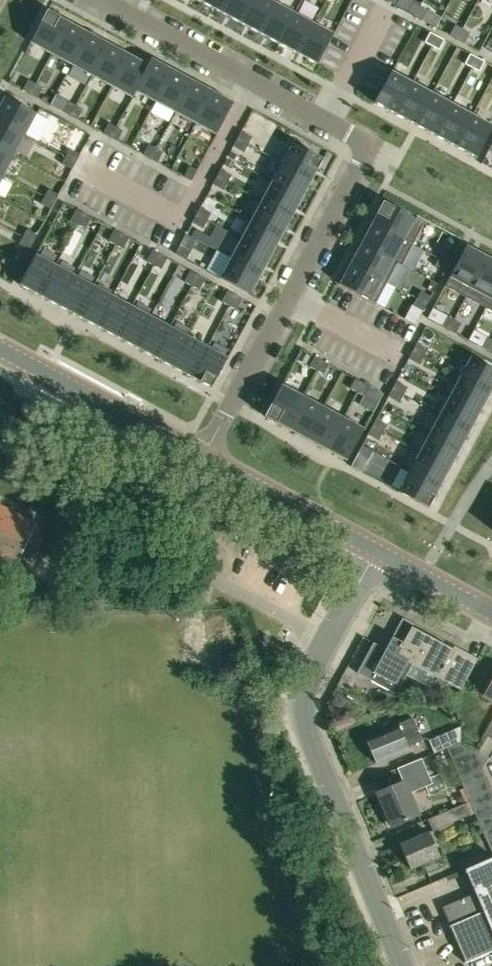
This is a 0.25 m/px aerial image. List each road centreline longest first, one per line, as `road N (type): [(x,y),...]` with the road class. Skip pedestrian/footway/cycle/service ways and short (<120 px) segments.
road 1 (residential): [(203,457),(372,143),(104,0)]
road 2 (residential): [(403,965),(302,716),(306,679),(328,637)]
road 3 (residential): [(328,637),(214,580),(0,577)]
road 4 (tertiary): [(203,457),(0,348)]
road 5 (tertiary): [(374,549),(203,457)]
road 6 (tertiary): [(491,612),(374,549)]

